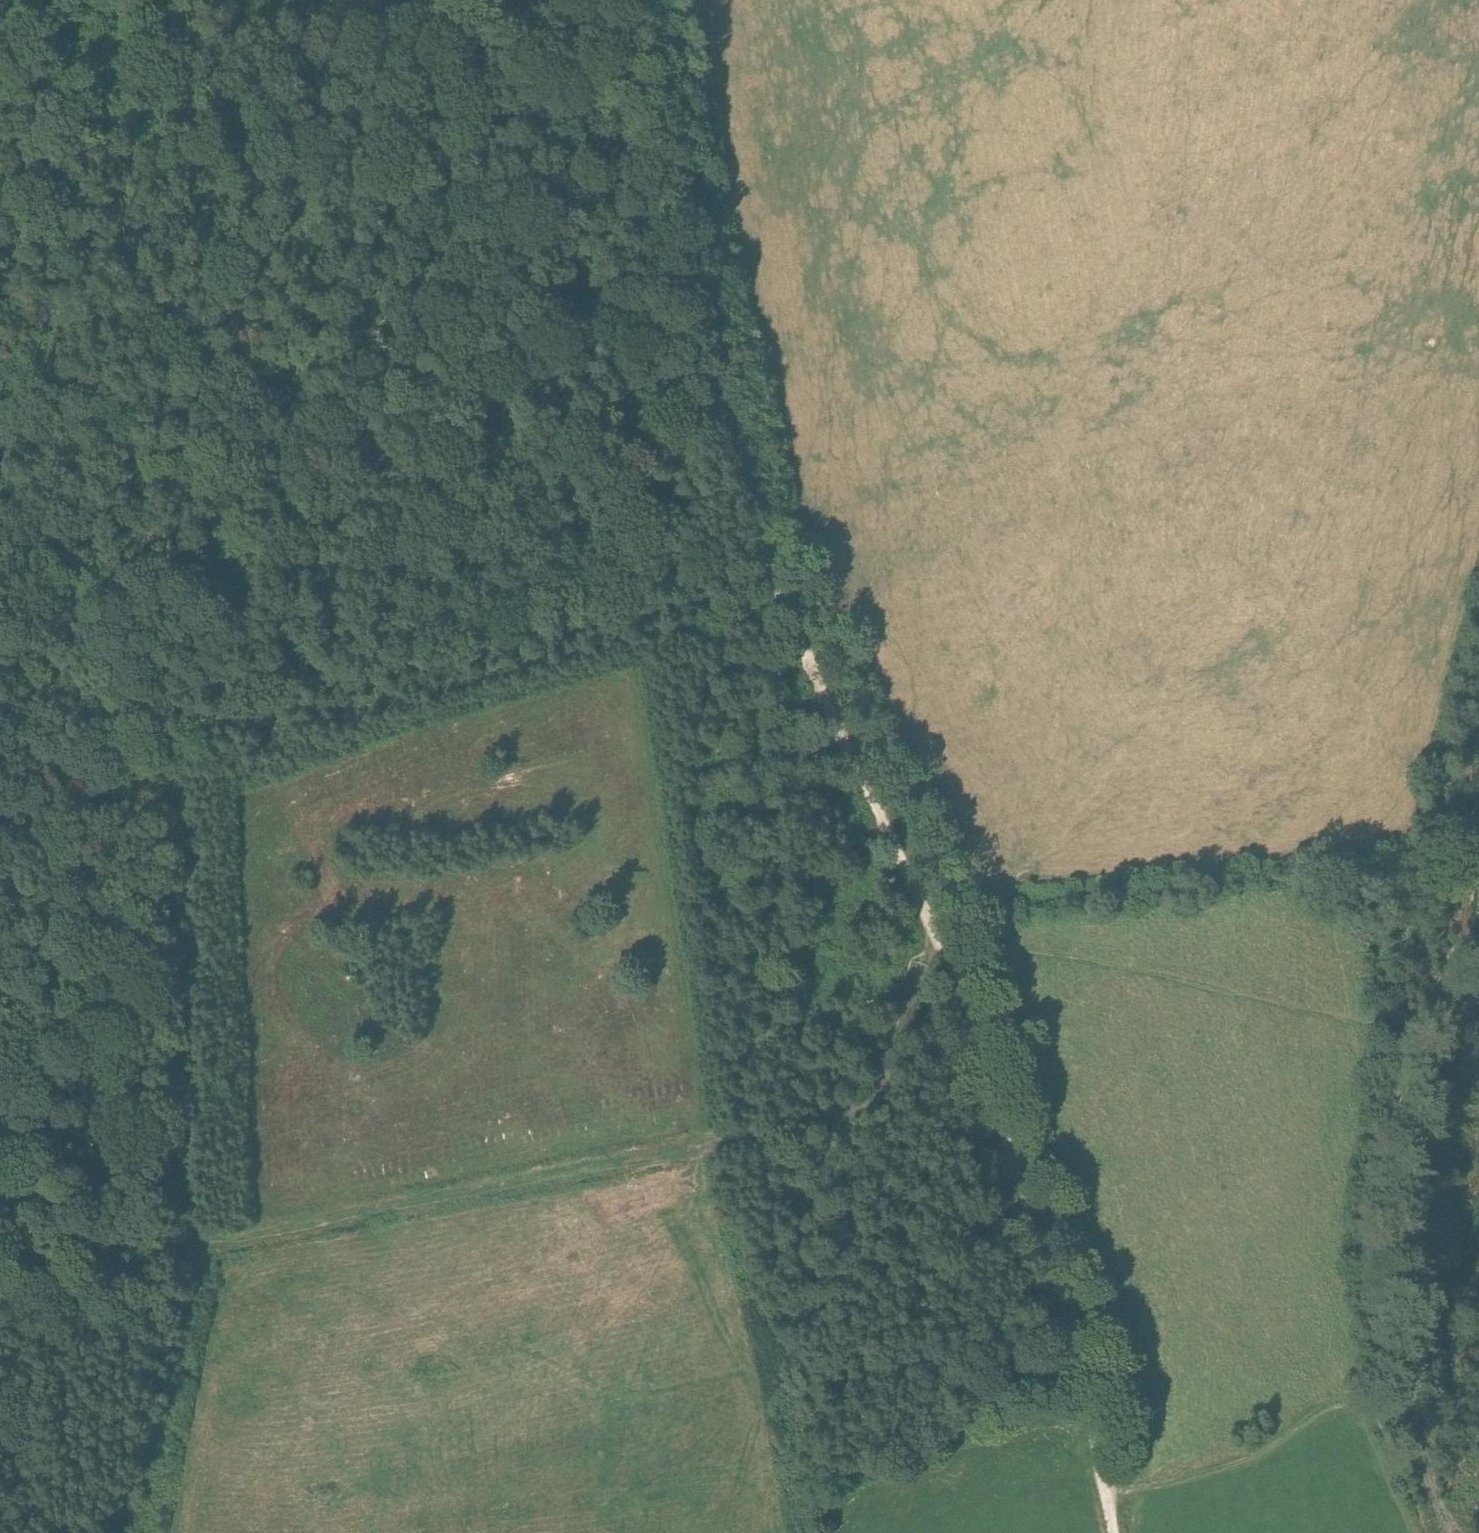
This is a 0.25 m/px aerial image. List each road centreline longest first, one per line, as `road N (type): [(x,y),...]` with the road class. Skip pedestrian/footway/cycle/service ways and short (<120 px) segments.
road 1 (track): [(638,0),(741,502),(956,974),(1069,1324),(1108,1498)]

